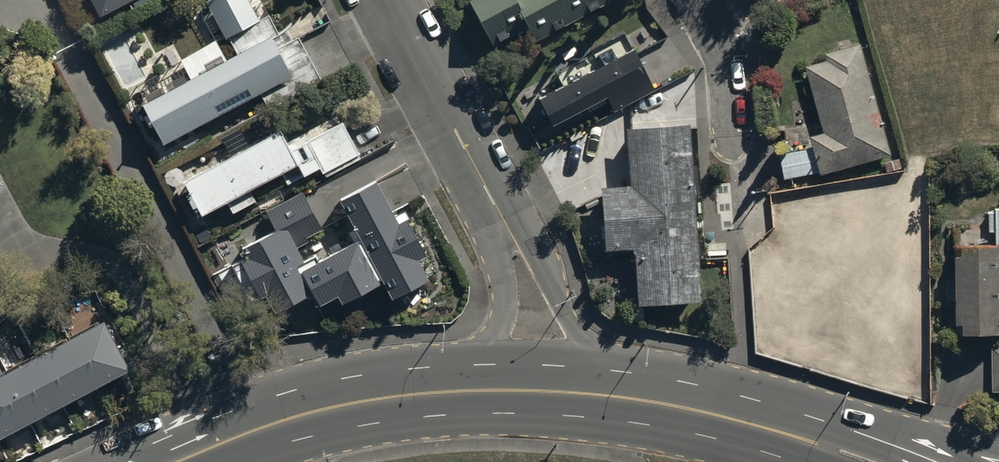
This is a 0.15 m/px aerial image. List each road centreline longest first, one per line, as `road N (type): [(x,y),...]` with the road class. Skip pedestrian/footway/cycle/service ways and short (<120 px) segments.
road 1 (residential): [(462,143),(499,186),(584,343),(635,398)]
road 2 (secondary): [(177,461),(332,407),(463,391)]
road 3 (residential): [(463,391),(505,301),(503,267),(462,143)]
road 4 (secondary): [(635,398),(838,449)]
road 5 (secondary): [(463,391),(635,398)]
road 6 (primary): [(838,449),(928,435),(998,448)]
road 7 (residential): [(462,143),(387,0)]
road 8 (residential): [(715,23),(731,141)]

